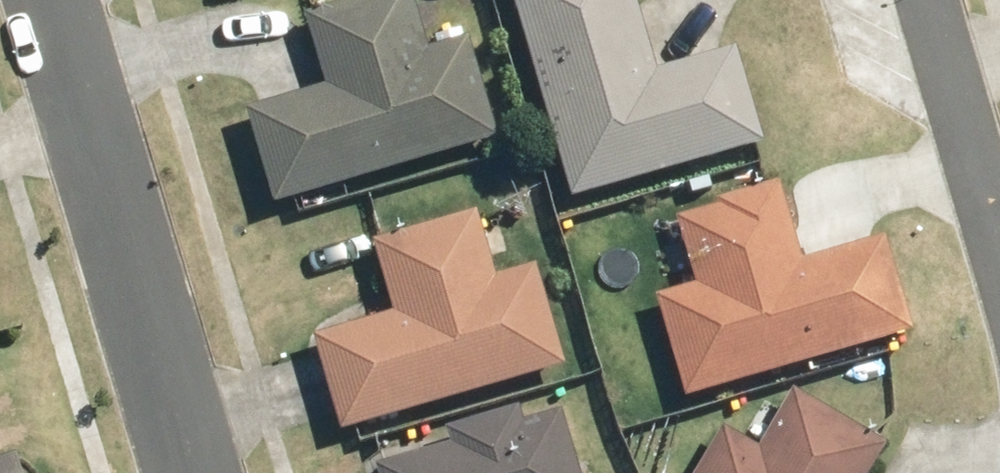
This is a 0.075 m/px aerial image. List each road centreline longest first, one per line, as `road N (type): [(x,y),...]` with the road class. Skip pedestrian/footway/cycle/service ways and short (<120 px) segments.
road 1 (residential): [(193,472),(55,0)]
road 2 (residential): [(929,0),(999,246)]

